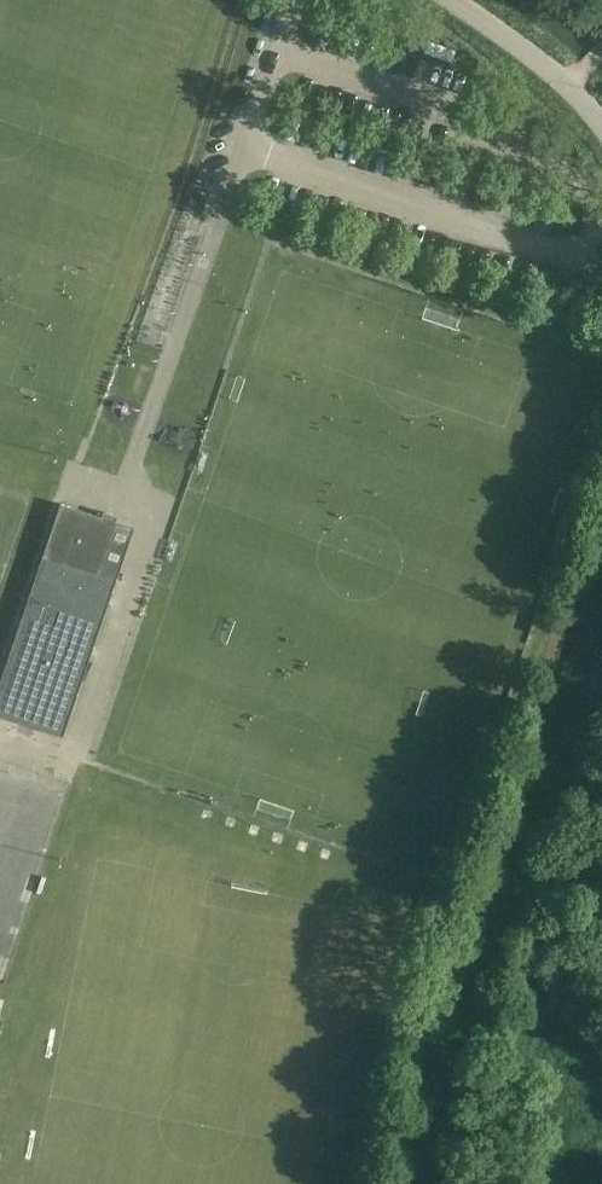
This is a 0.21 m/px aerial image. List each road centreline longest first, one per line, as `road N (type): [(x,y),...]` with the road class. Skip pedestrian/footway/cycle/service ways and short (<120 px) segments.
road 1 (tertiary): [(601,130),(573,91),(448,0)]

